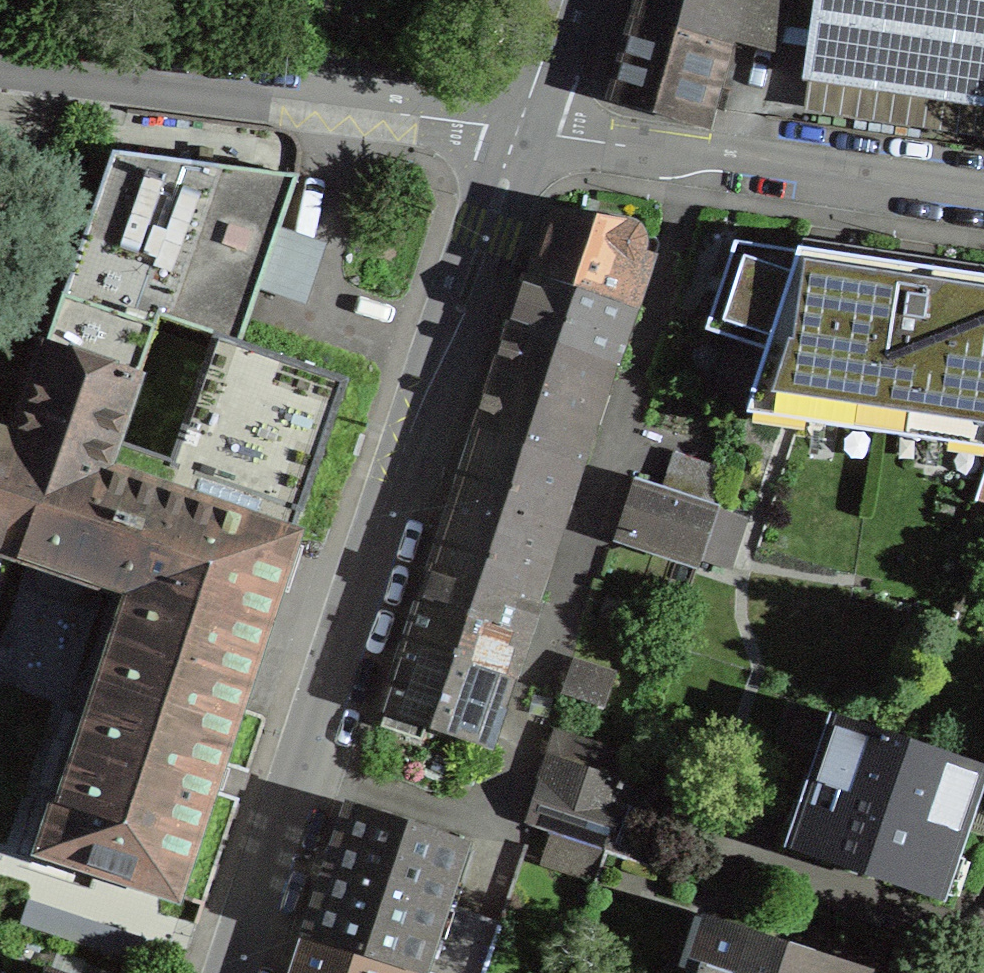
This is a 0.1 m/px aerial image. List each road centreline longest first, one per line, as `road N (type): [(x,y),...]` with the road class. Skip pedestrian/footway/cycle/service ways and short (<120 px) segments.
road 1 (residential): [(234,972),(520,126)]
road 2 (residential): [(0,62),(520,126)]
road 3 (residential): [(520,126),(983,201)]
road 4 (residential): [(520,126),(563,0)]

